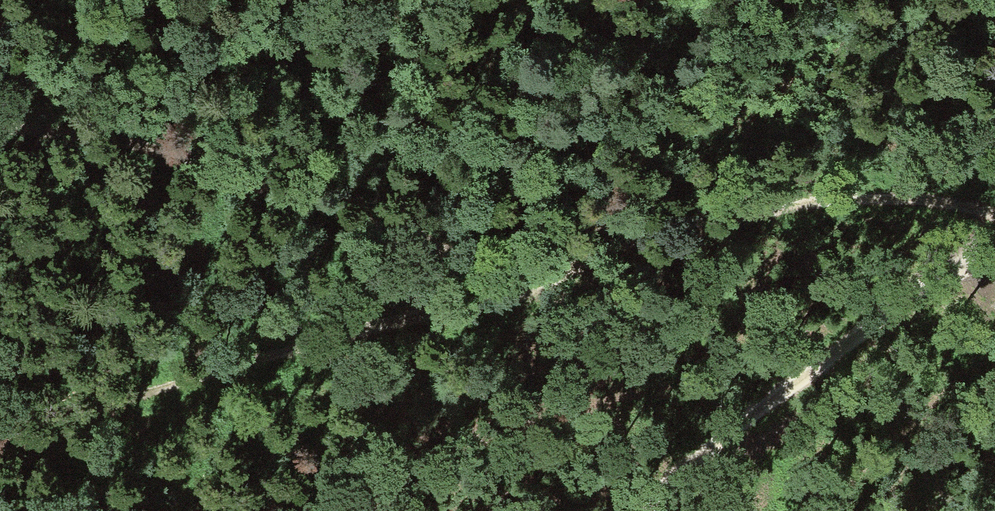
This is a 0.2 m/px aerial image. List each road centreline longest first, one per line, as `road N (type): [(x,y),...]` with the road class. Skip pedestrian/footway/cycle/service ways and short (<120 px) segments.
road 1 (track): [(0,433),(230,349),(424,315),(562,271)]
road 2 (track): [(0,126),(140,155),(403,237),(562,271)]
road 3 (track): [(562,271),(751,211),(829,198),(994,206)]
road 4 (track): [(653,510),(744,414),(934,277),(994,252)]

